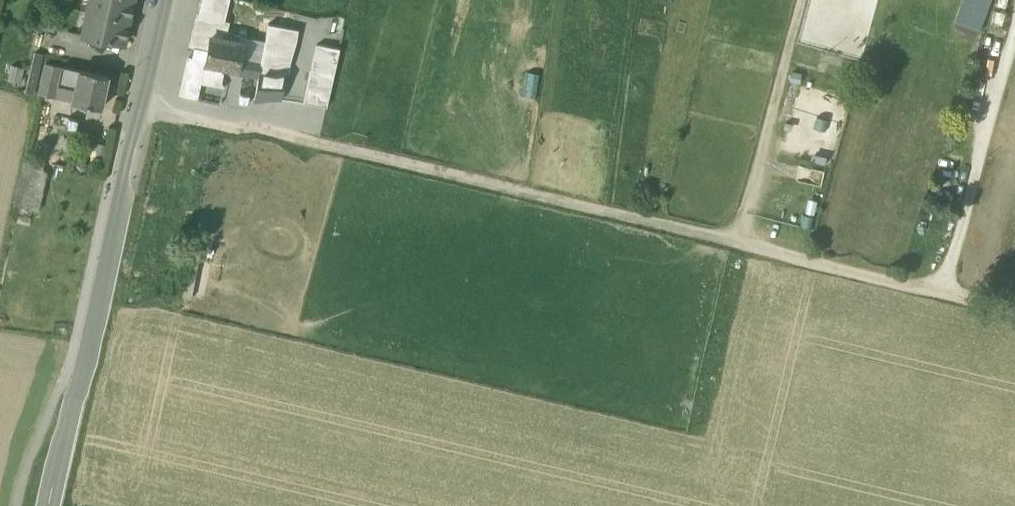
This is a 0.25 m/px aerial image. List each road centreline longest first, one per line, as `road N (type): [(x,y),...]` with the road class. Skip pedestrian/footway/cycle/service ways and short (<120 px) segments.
road 1 (track): [(137,102),(1014,316)]
road 2 (tertiary): [(49,505),(161,0)]

